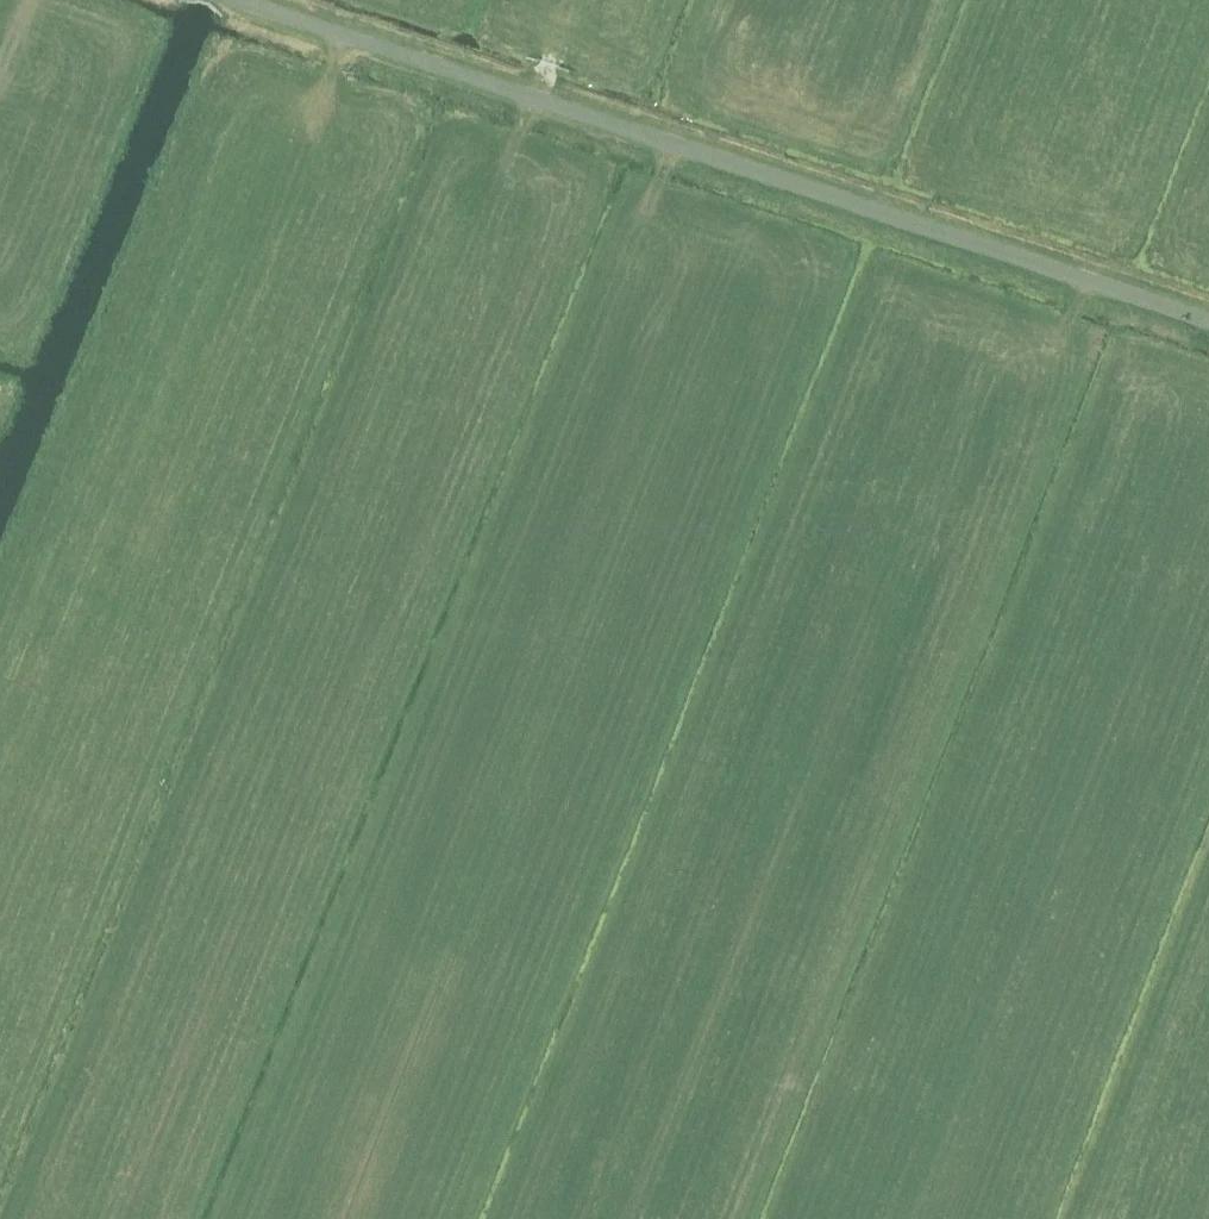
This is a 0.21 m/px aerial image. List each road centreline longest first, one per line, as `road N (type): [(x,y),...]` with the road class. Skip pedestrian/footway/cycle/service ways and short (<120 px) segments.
road 1 (unclassified): [(1208,320),(449,69)]
road 2 (unclassified): [(413,57),(244,0)]

